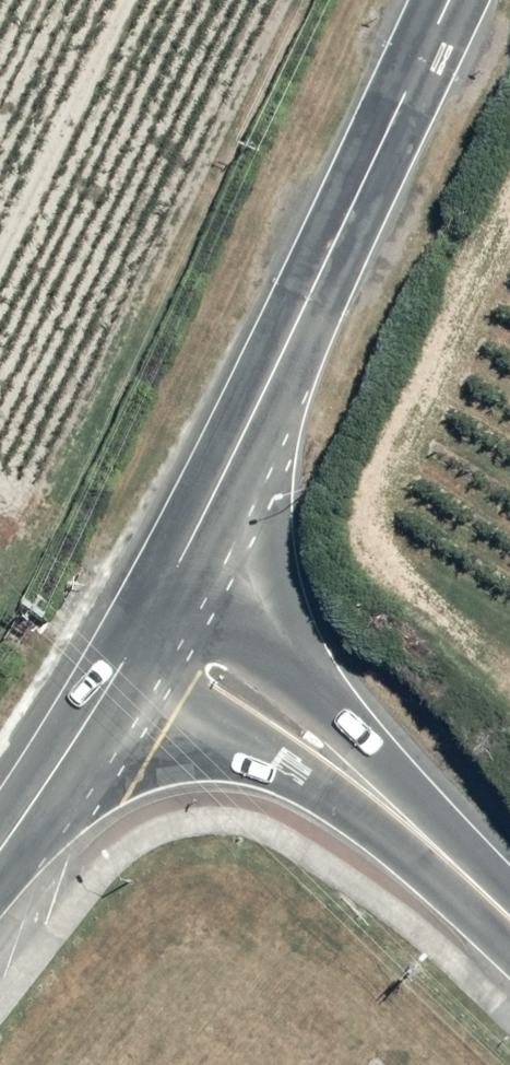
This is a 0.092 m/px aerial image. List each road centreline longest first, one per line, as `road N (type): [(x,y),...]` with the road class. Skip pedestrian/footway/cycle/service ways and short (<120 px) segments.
road 1 (tertiary): [(301,312),(278,406),(270,491),(280,567),(308,650),(363,743),(497,907)]
road 2 (tertiary): [(389,806),(309,776),(241,765),(144,771),(66,816),(0,872)]
road 3 (tertiary): [(139,634),(301,312)]
road 4 (tertiary): [(301,312),(449,0)]
road 5 (tertiary): [(139,634),(207,671),(389,806)]
road 6 (tertiary): [(0,846),(139,634)]
road 7 (tertiary): [(389,806),(497,907)]

